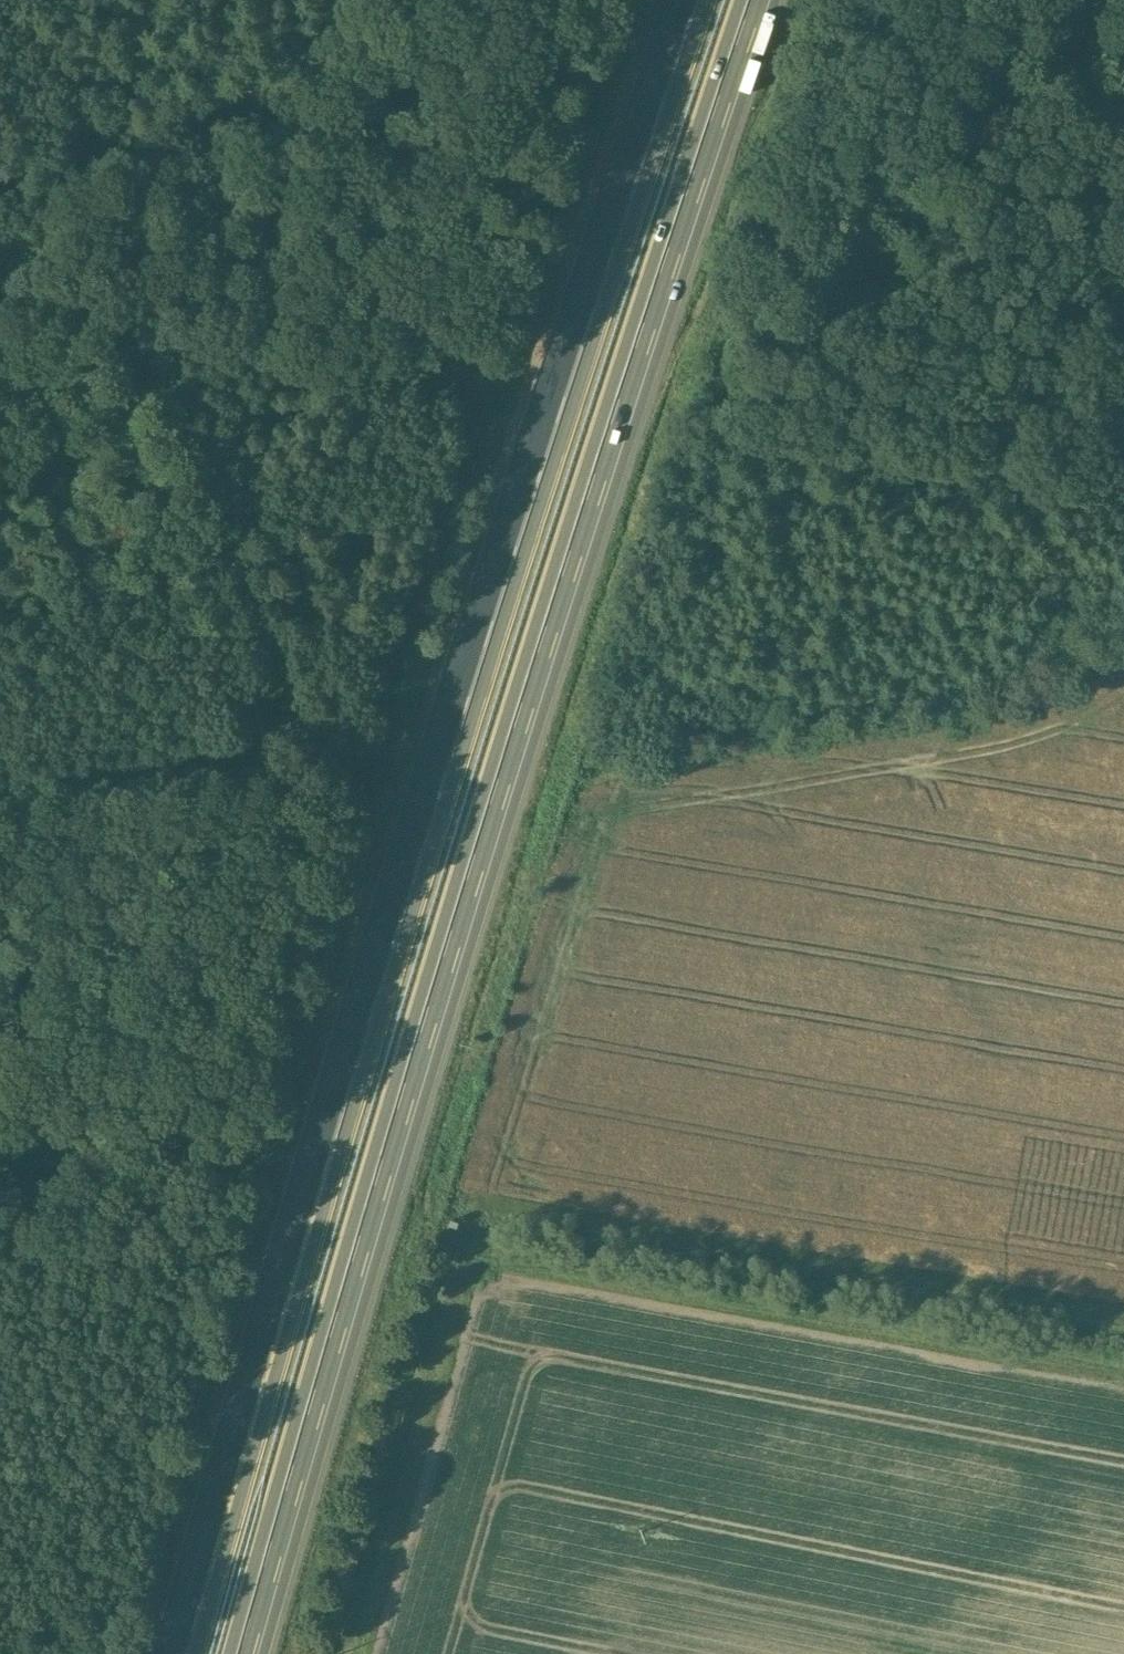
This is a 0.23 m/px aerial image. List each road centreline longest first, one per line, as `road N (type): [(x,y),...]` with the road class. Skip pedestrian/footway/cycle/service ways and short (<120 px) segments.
road 1 (motorway): [(243,1653),(597,474),(755,0)]
road 2 (motorway): [(698,0),(542,469),(188,1653)]
road 3 (track): [(484,384),(0,300)]
road 4 (track): [(0,812),(332,788)]

